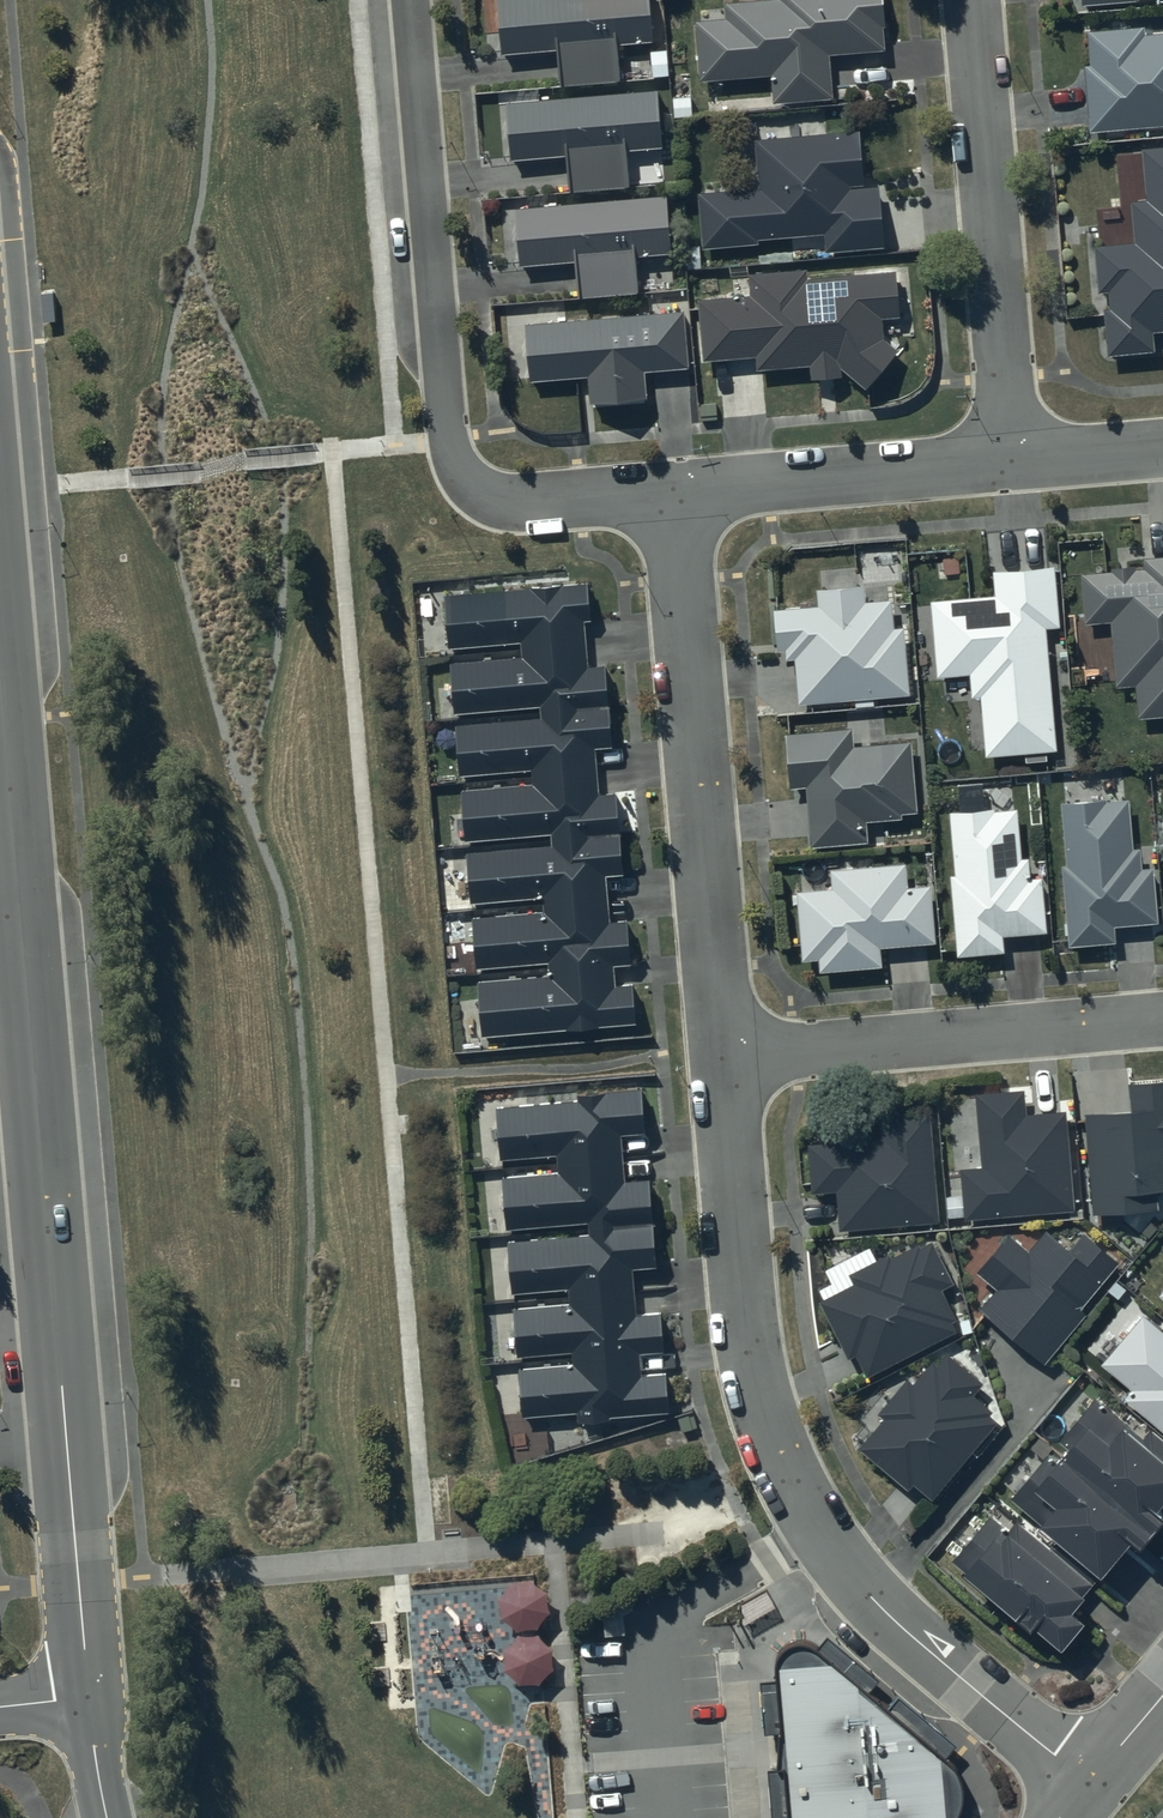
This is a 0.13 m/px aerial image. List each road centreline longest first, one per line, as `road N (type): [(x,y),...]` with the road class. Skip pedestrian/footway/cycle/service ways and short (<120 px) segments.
road 1 (residential): [(723,1054),(743,1301),(755,1374),(789,1472),(863,1587),(1089,1784)]
road 2 (residential): [(409,0),(446,435),(458,469),(500,497),(676,489)]
road 3 (tertiary): [(11,790),(66,1441)]
road 4 (residential): [(676,489),(723,1054)]
road 5 (residential): [(975,0),(1015,459)]
road 6 (residential): [(723,1054),(1162,1017)]
road 7 (residential): [(676,489),(1015,459)]
road 8 (tertiary): [(66,1441),(88,1697)]
road 9 (residential): [(1015,459),(1162,447)]
road 10 (tertiary): [(0,666),(11,790)]
road 11 (tertiary): [(88,1697),(106,1817)]

